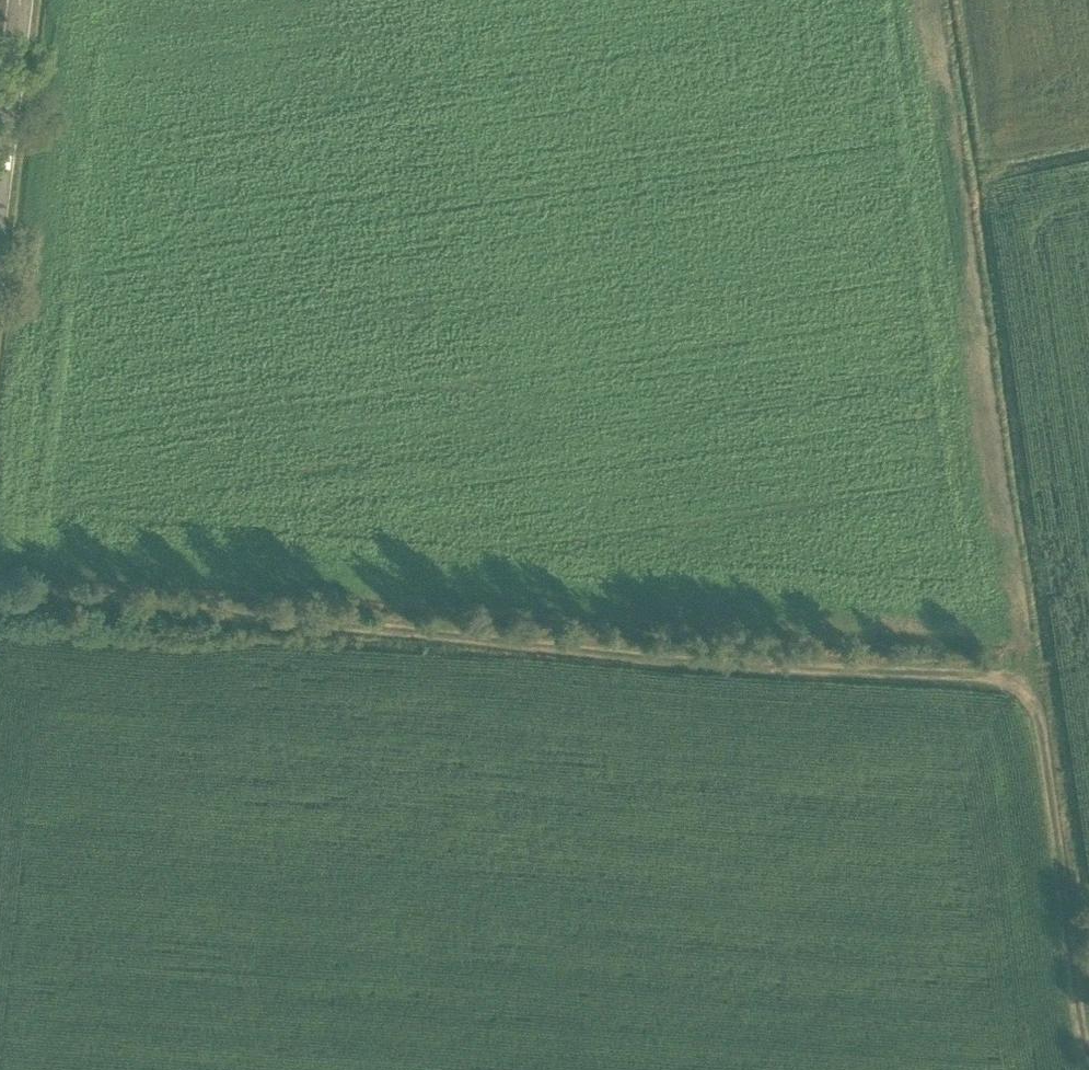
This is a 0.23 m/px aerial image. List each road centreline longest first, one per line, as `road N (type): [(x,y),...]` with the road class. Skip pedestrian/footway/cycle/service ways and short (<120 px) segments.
road 1 (track): [(0,604),(154,604),(433,628),(523,646),(995,670),(1022,679),(1032,693),(1088,1056)]
road 2 (primary): [(0,157),(19,0)]

